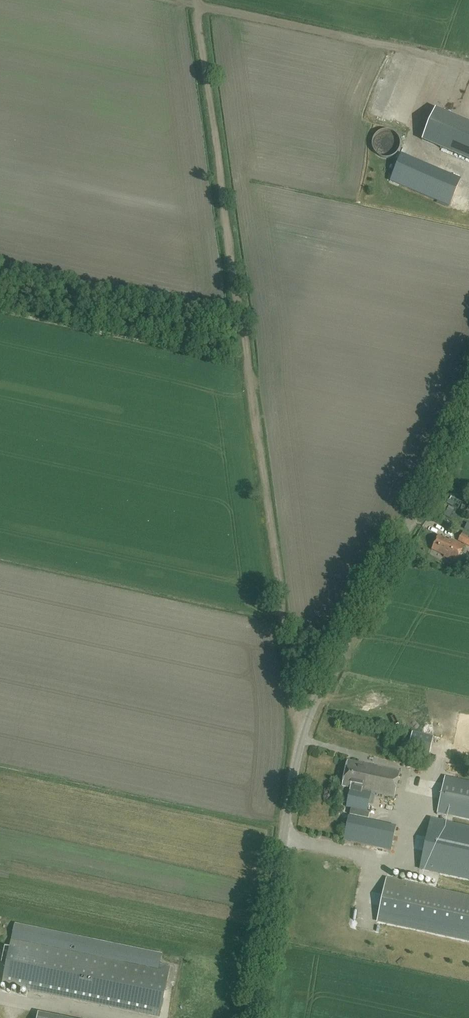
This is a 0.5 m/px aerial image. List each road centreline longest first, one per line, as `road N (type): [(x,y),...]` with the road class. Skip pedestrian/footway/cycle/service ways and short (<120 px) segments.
road 1 (unclassified): [(254,1017),(305,727),(468,407)]
road 2 (track): [(244,332),(289,689),(305,727)]
road 3 (track): [(197,0),(244,332)]

